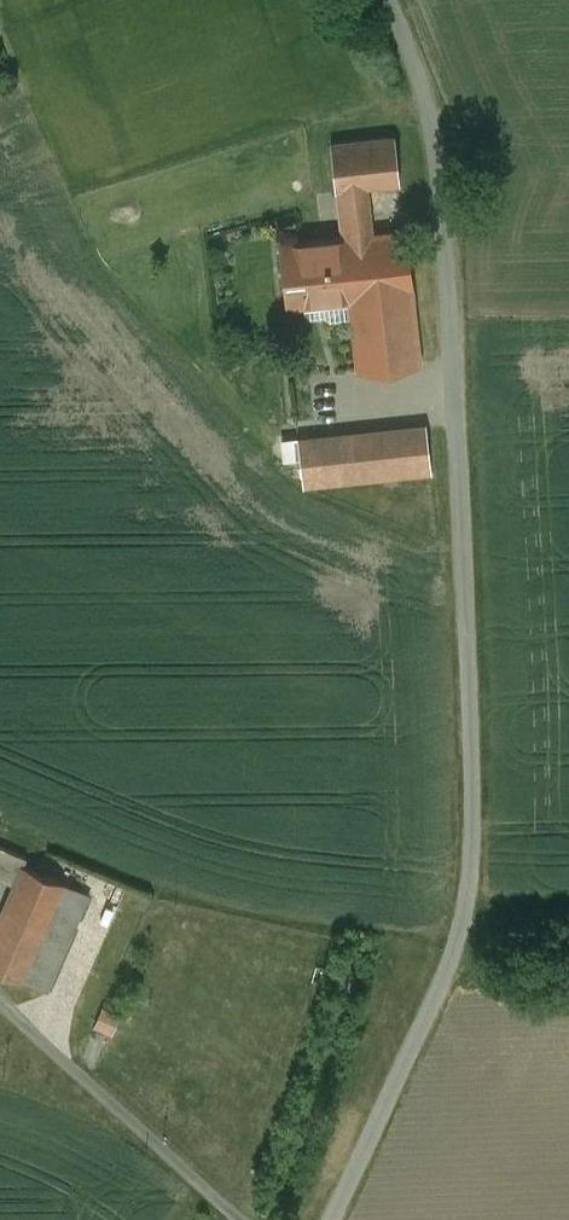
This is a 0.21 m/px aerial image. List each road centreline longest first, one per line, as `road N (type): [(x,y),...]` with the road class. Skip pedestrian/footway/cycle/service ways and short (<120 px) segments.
road 1 (unclassified): [(384,0),(434,136),(451,268),(469,721),(467,907),(434,998),(330,1219)]

